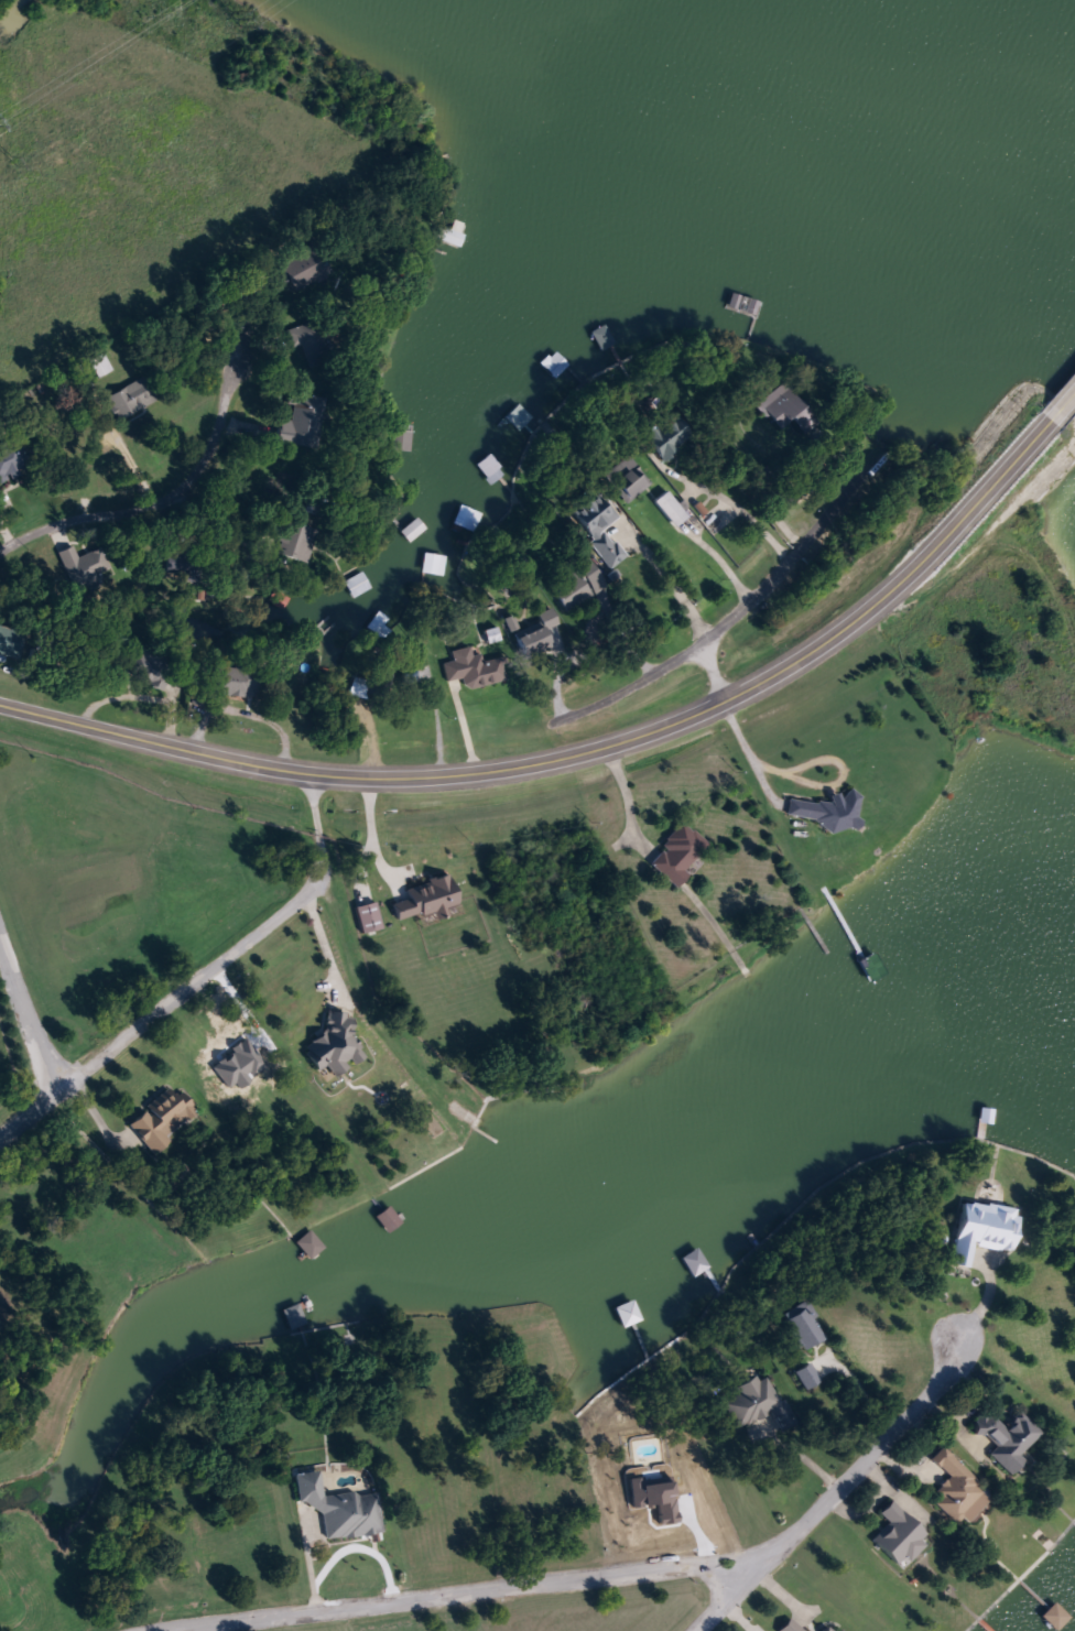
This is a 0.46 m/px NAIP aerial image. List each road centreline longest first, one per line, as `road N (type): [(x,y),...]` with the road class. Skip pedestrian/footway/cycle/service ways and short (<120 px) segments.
road 1 (secondary): [(1054,400),(917,558),(792,660),(682,720),(550,760),(381,780),(306,774),(0,700)]
road 2 (residential): [(761,1565),(689,1565),(143,1630)]
road 3 (residential): [(306,774),(319,872),(311,894),(0,1136)]
road 4 (residential): [(864,469),(747,600),(702,638),(633,685),(552,722)]
road 5 (residential): [(957,1341),(926,1401),(697,1630)]
road 6 (residential): [(243,334),(209,450),(160,508),(52,525),(0,550)]
road 7 (residential): [(0,950),(61,1087)]

